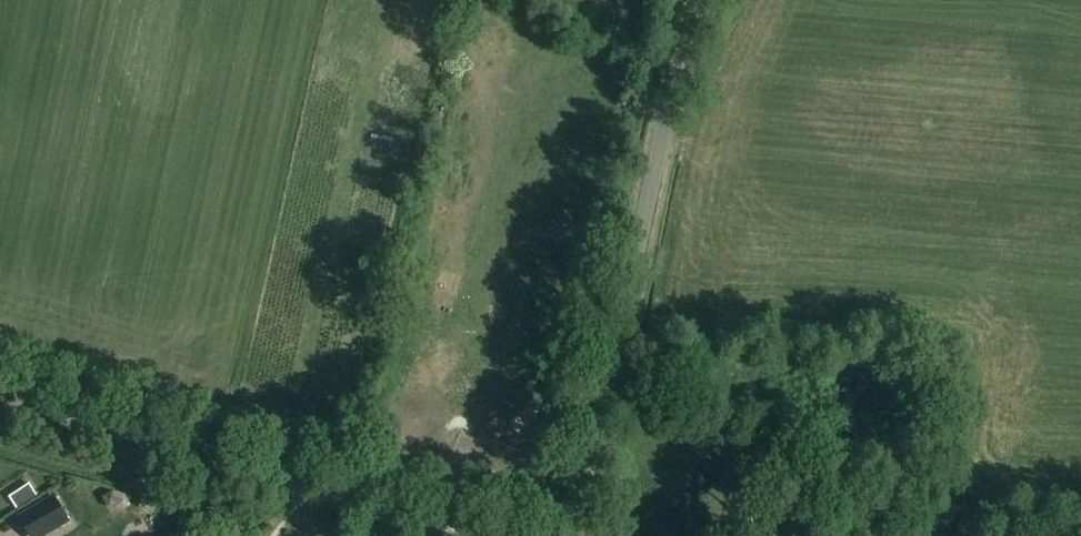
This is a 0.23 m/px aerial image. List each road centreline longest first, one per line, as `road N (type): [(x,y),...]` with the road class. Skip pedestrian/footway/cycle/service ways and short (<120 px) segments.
road 1 (unclassified): [(572,535),(694,0)]
road 2 (track): [(313,490),(0,400)]
road 3 (track): [(476,535),(313,490)]

